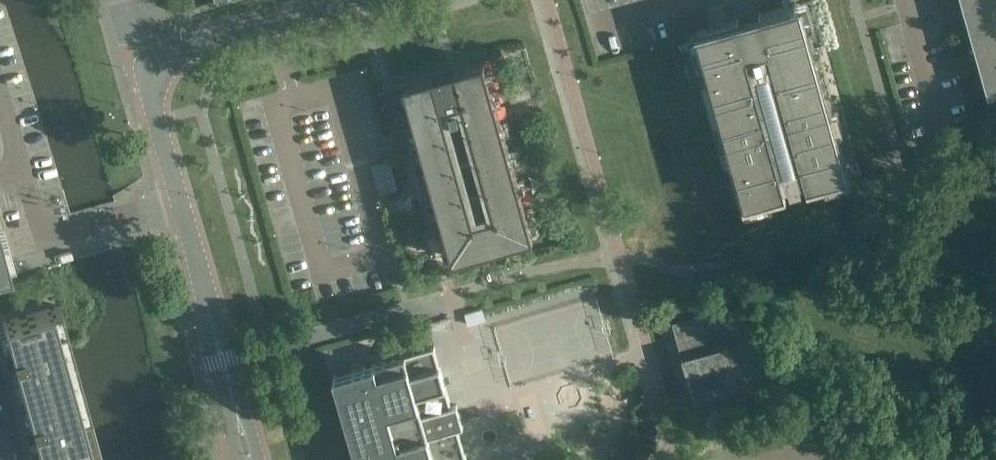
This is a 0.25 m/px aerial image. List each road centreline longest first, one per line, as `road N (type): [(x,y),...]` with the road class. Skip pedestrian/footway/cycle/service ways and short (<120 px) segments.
road 1 (residential): [(179,199),(49,242),(0,85)]
road 2 (residential): [(688,459),(688,447),(947,453)]
road 3 (unclassified): [(252,459),(179,199)]
road 4 (unclassified): [(143,65),(371,0)]
road 5 (unclassified): [(179,199),(143,65)]

